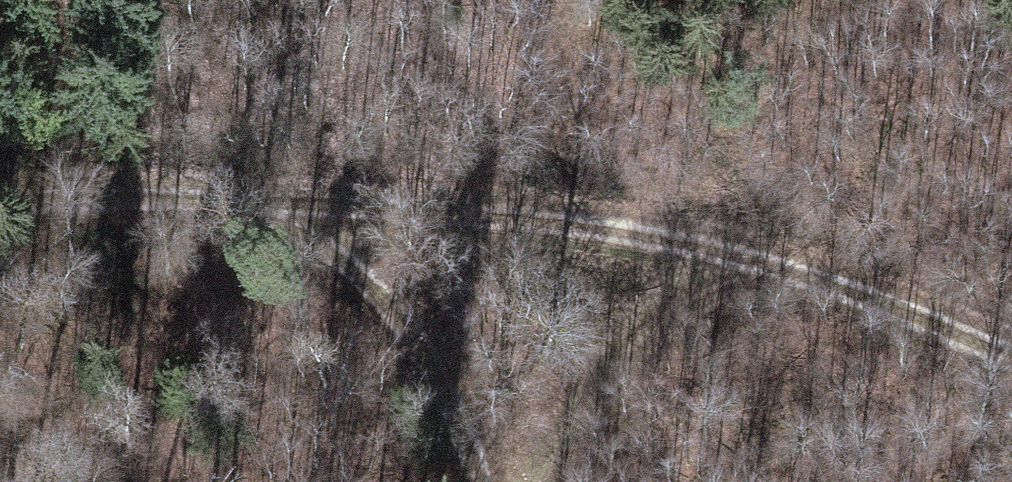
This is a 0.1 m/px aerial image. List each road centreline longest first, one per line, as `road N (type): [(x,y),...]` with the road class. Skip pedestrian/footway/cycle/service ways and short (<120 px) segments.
road 1 (track): [(1011,343),(734,240),(570,203),(324,192),(0,163)]
road 2 (track): [(516,481),(324,192)]
road 3 (track): [(521,481),(626,333),(734,240)]

